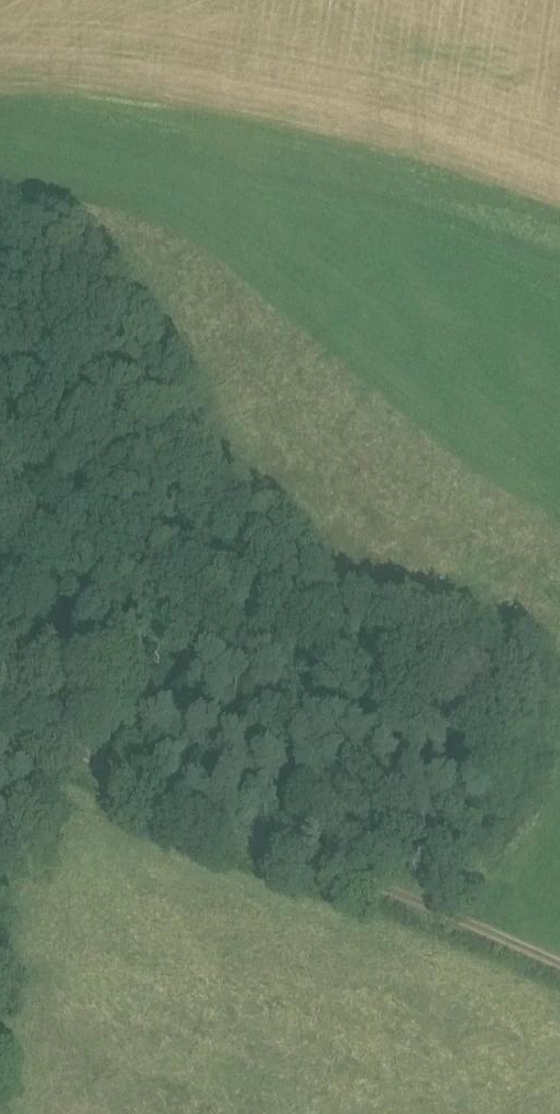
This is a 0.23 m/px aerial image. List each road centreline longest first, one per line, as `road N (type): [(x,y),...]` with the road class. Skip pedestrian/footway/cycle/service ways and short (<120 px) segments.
road 1 (track): [(559,962),(79,763),(0,687)]

